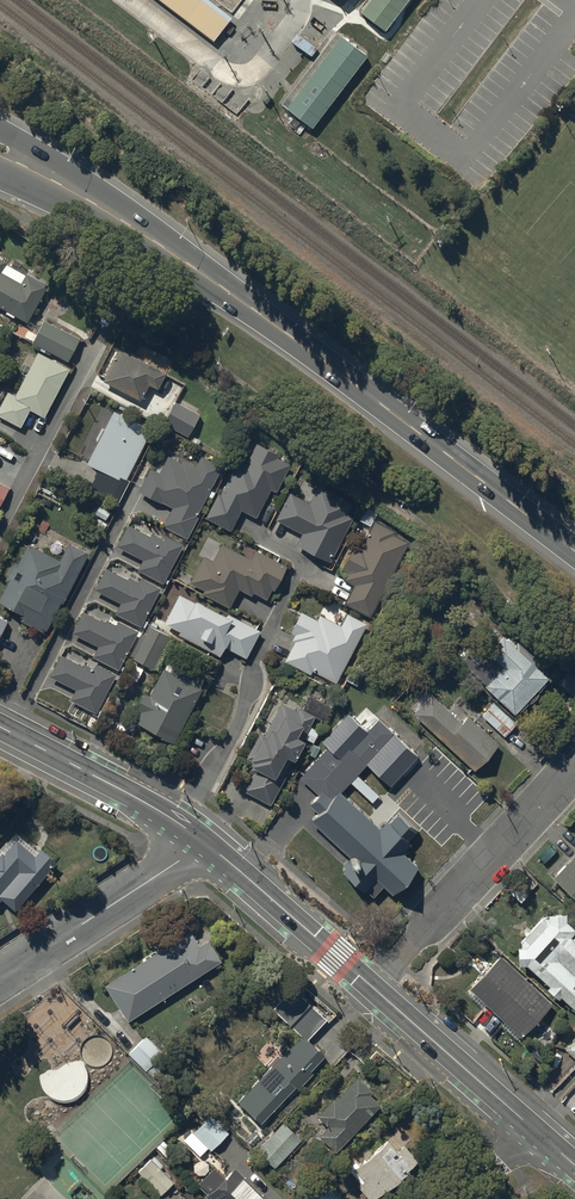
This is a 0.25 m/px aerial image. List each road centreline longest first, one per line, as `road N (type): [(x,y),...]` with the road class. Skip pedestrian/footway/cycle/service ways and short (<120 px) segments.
road 1 (trunk): [(574,551),(240,299),(51,180)]
road 2 (residential): [(376,988),(574,767)]
road 3 (residential): [(193,833),(147,882),(0,978)]
road 4 (tertiary): [(376,988),(193,833)]
road 5 (tertiary): [(546,1140),(376,988)]
road 6 (tertiary): [(193,833),(0,727)]

